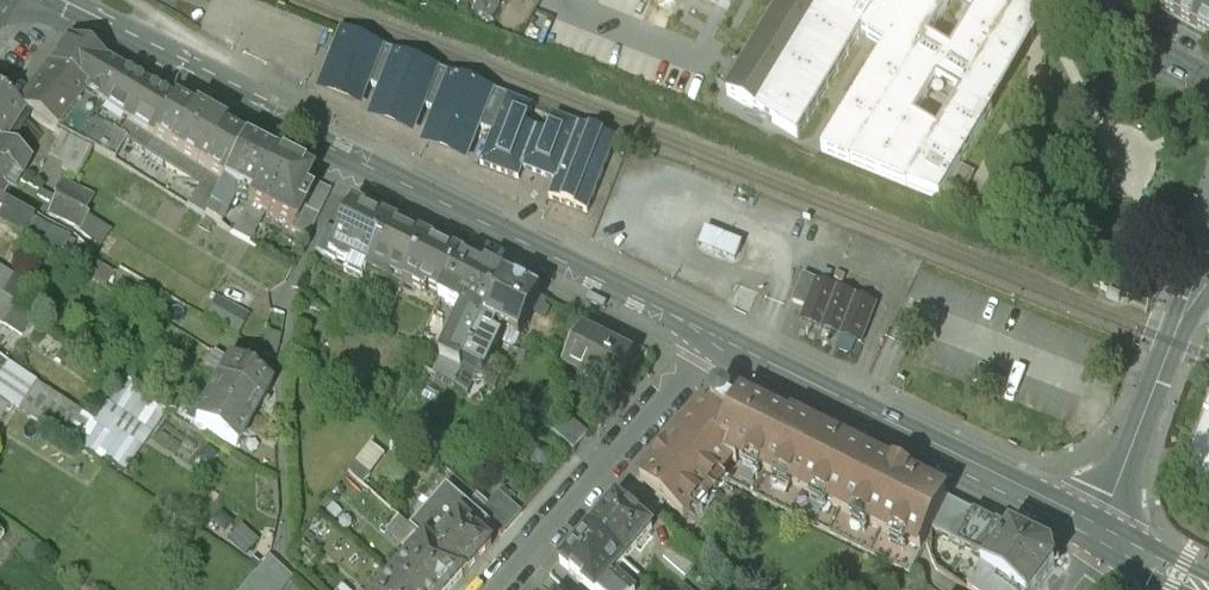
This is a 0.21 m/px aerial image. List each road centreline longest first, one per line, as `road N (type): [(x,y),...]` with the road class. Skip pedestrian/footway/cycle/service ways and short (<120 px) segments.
road 1 (secondary): [(56,0),(208,88),(721,341)]
road 2 (secondary): [(721,341),(1105,534)]
road 3 (residential): [(721,341),(494,589)]
road 4 (residential): [(1208,261),(1141,420),(1105,534)]
road 5 (residential): [(1208,77),(1078,0)]

